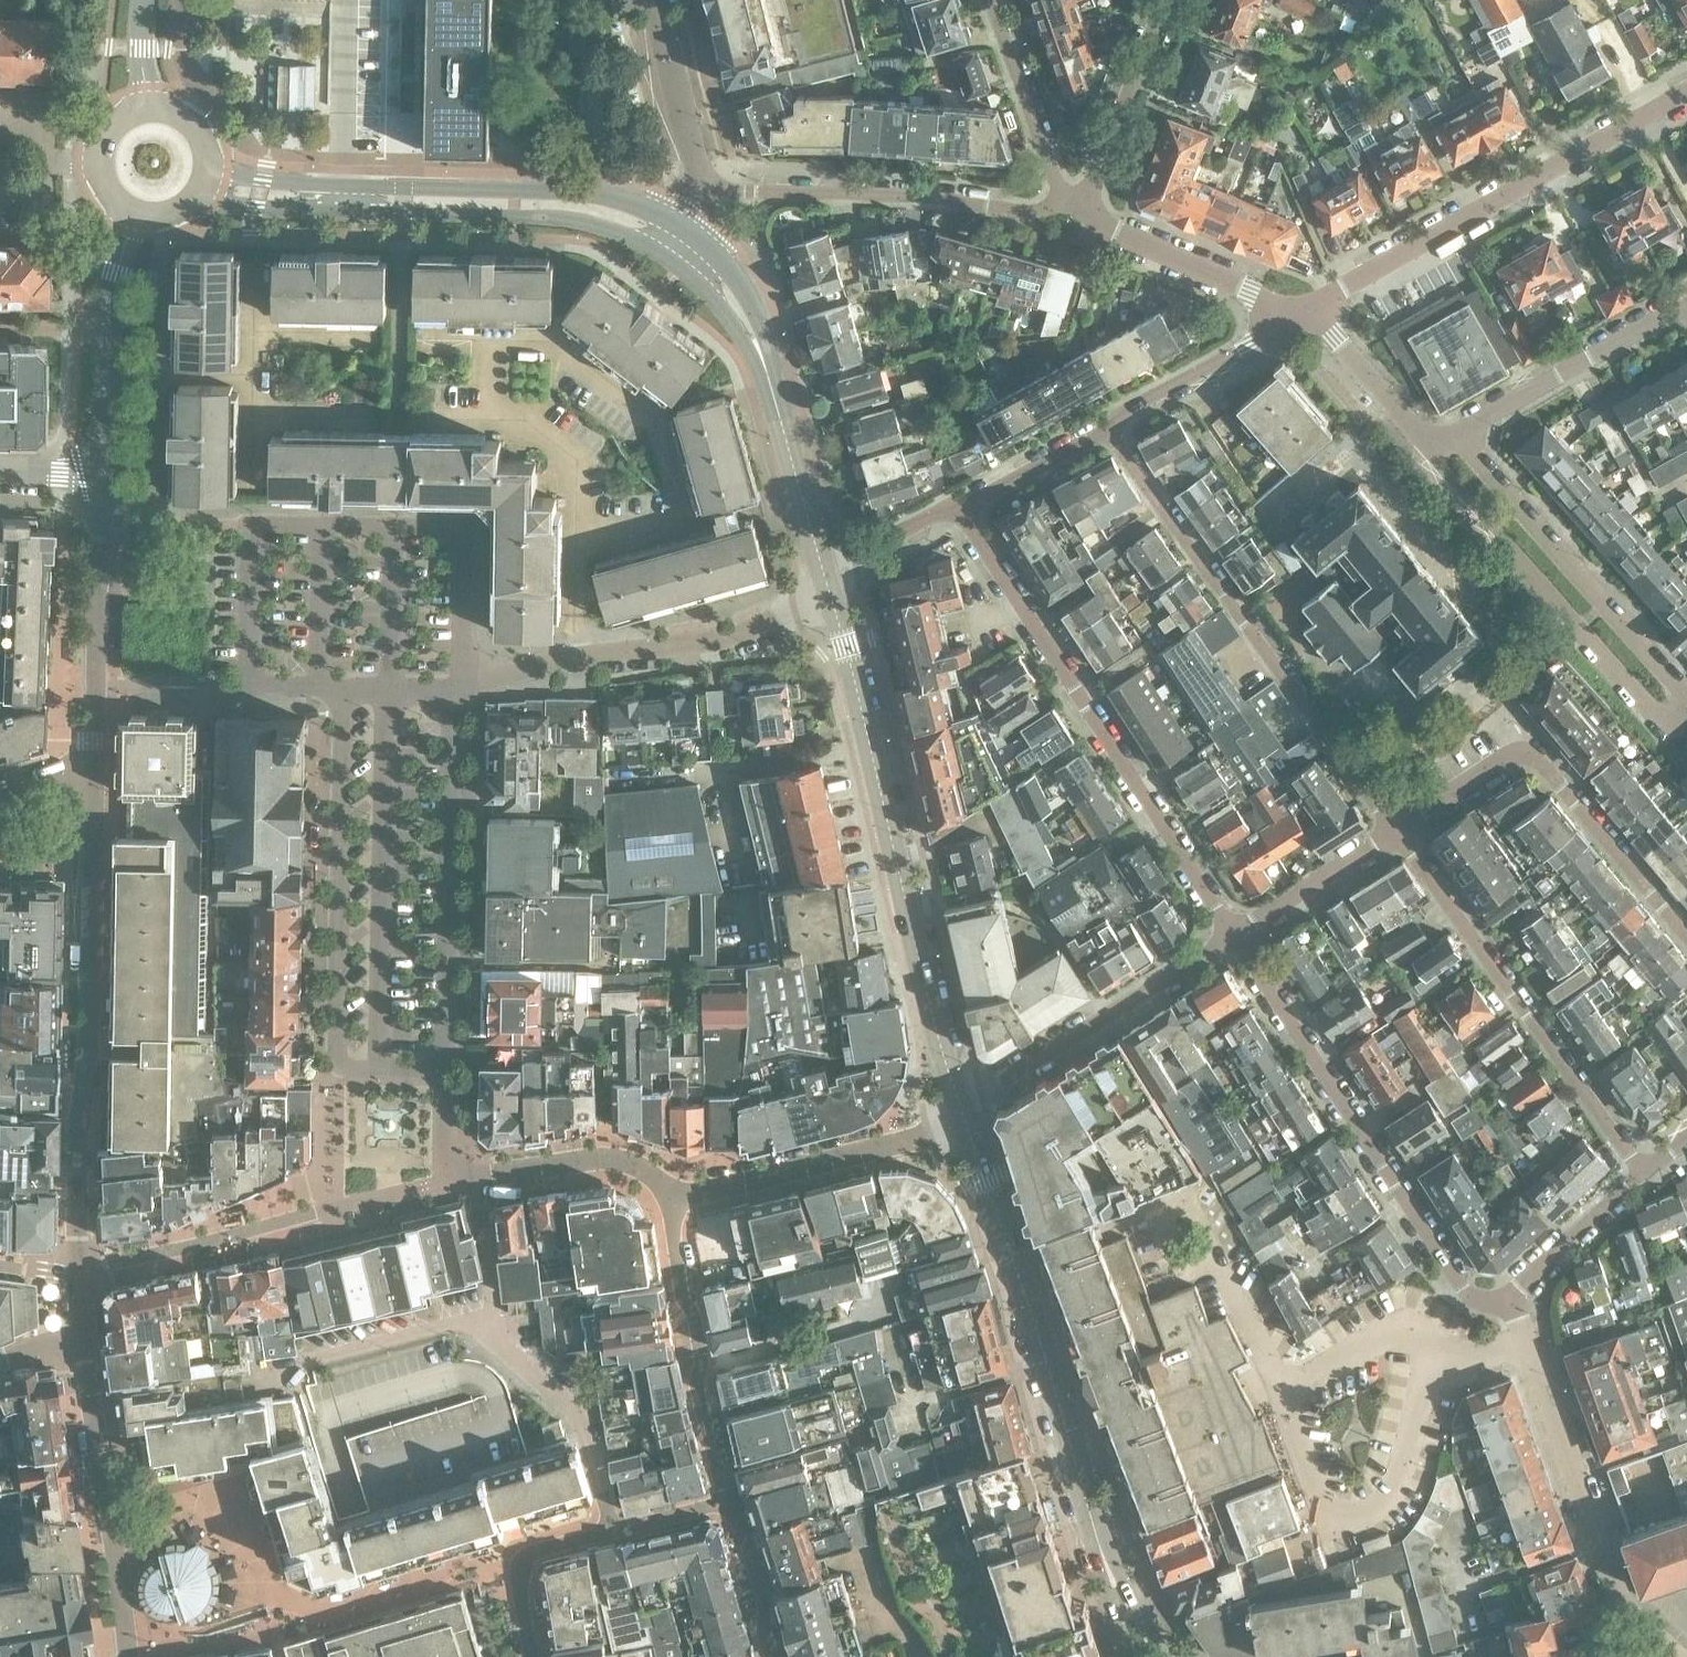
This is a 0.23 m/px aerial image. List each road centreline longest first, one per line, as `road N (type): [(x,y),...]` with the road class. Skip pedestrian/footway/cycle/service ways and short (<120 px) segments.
road 1 (residential): [(533,1656),(522,1561),(612,1527),(580,1416),(495,1331),(474,1174)]
road 2 (tertiary): [(92,758),(91,970),(77,1163),(81,1335)]
road 3 (tertiary): [(961,1108),(826,585)]
road 4 (tertiary): [(187,208),(592,222),(640,238),(676,265)]
road 5 (tertiary): [(688,232),(649,209),(597,195),(262,180),(230,172),(210,153)]
road 6 (residential): [(1395,826),(1107,429)]
road 7 (residential): [(345,688),(339,1055),(352,1069),(449,1070)]
road 8 (residential): [(676,1195),(683,1295),(703,1359),(697,1383),(765,1601),(772,1656)]
road 9 (residential): [(1504,1304),(1456,1277),(1237,931)]
road 10 (residential): [(1299,313),(1686,88)]
road 11 (tertiary): [(1091,1518),(961,1108)]
road 12 (residential): [(1395,826),(1644,1171)]
road 13 (residential): [(1395,826),(1529,744),(1686,931)]
road 14 (residential): [(454,688),(565,660),(726,639),(794,613),(826,585)]
road 15 (residential): [(449,1070),(454,688)]
road 16 (residential): [(1433,452),(1668,727),(1686,725)]
road 17 (residential): [(1031,612),(1237,931)]
road 18 (residential): [(1080,212),(927,192),(705,184)]
road 19 (residential): [(1438,1355),(1386,1508),(1338,1524),(1283,1388)]
road 20 (residential): [(1686,1651),(1632,1621),(1615,1600),(1529,1344)]
road 21 (residential): [(1686,689),(1465,434)]
road 22 (residential): [(1237,931),(961,1108)]
road 23 (tertiary): [(81,1335),(127,1656)]
road 24 (residential): [(676,1195),(930,1134),(961,1108)]
road 25 (residential): [(1283,1388),(1188,1205),(1099,1234)]
road 26 (tertiary): [(104,475),(92,758)]
road 27 (tertiary): [(104,475),(110,295),(139,216)]
road 28 (residential): [(1686,309),(1465,434)]
road 29 (residential): [(1299,313),(1080,212)]
road 30 (residential): [(1080,212),(1167,0)]
road 31 (residential): [(995,0),(1048,154),(1080,212)]
road 32 (residential): [(1107,429),(1299,313)]
road 33 (residential): [(474,1174),(622,1159),(676,1195)]
road 34 (tertiary): [(780,415),(748,297),(688,232)]
road 35 (residential): [(1504,1304),(1644,1171)]
road 36 (residential): [(1433,452),(1299,313)]
road 37 (residential): [(655,0),(705,184)]
road 38 (residential): [(1237,931),(1395,826)]
road 39 (tertiary): [(676,265),(738,330),(780,415)]
road 40 (residential): [(1283,1388),(1405,1325),(1438,1355)]
road 41 (tertiary): [(826,585),(780,415)]
road 42 (residential): [(965,508),(1107,429)]
road 43 (residential): [(826,585),(889,540),(965,508)]
road 44 (tertiary): [(1165,1656),(1091,1518)]
road 45 (tertiary): [(151,106),(118,119),(99,150),(102,184),(139,216)]
road 46 (tertiary): [(1091,1518),(1135,1656)]
road 47 (residential): [(965,508),(1031,612)]

